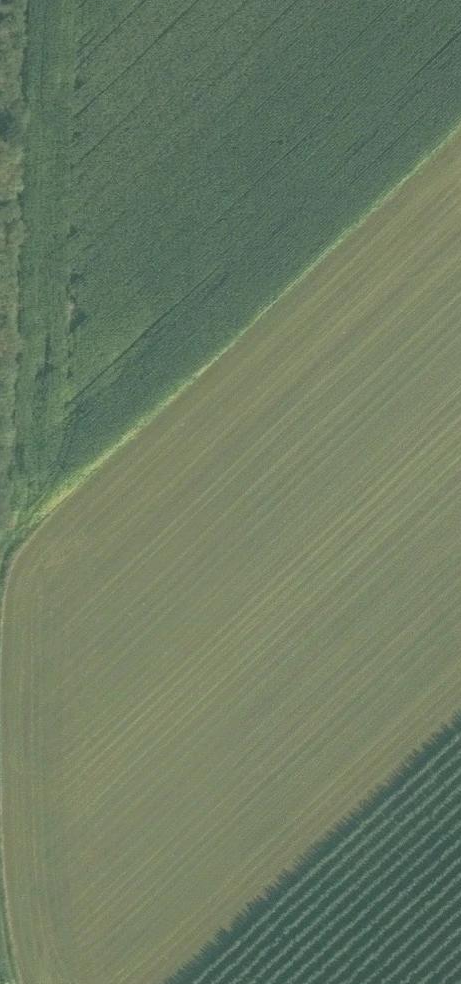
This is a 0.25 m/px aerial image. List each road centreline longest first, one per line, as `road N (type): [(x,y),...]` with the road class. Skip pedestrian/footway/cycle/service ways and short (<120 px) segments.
road 1 (track): [(0,567),(233,331),(460,122)]

